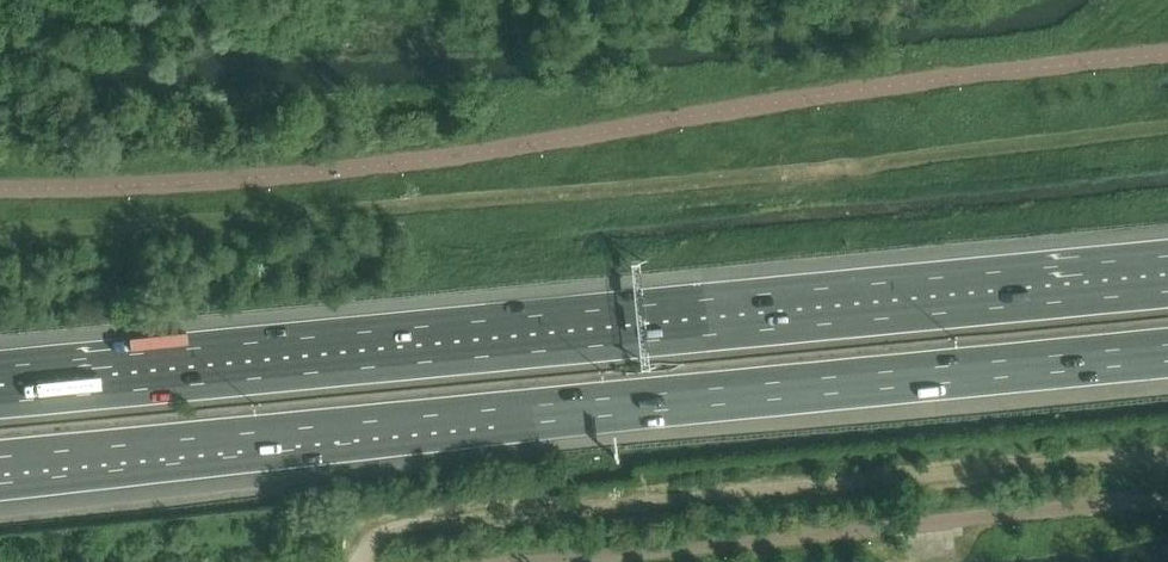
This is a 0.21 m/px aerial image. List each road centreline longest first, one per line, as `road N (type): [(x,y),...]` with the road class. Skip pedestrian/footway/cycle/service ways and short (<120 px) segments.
road 1 (motorway): [(0,468),(1167,354)]
road 2 (motorway): [(1167,284),(0,395)]

